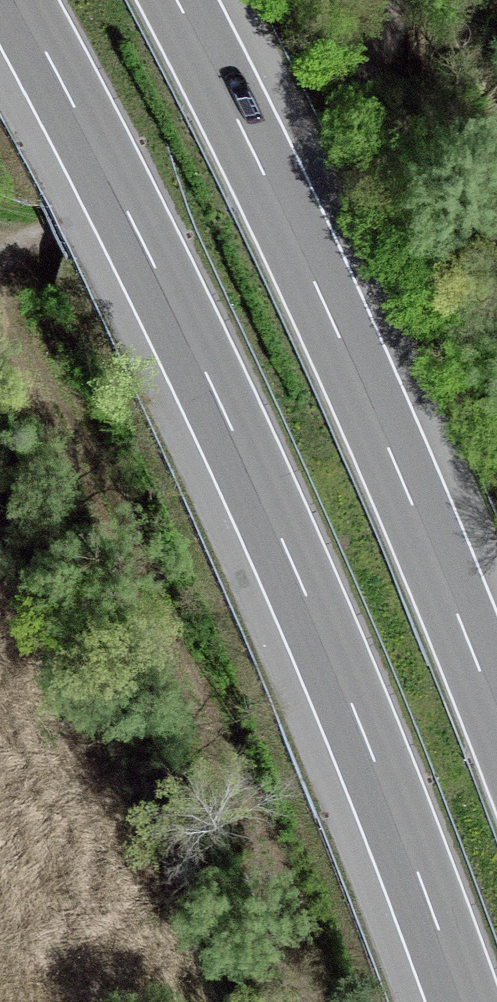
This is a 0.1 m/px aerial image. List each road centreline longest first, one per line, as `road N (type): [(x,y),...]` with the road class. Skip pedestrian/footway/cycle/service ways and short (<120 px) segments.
road 1 (motorway): [(17,0),(139,236),(291,562),(464,1001)]
road 2 (motorway): [(496,716),(339,337),(176,0)]
road 3 (track): [(396,0),(341,86),(0,256)]

